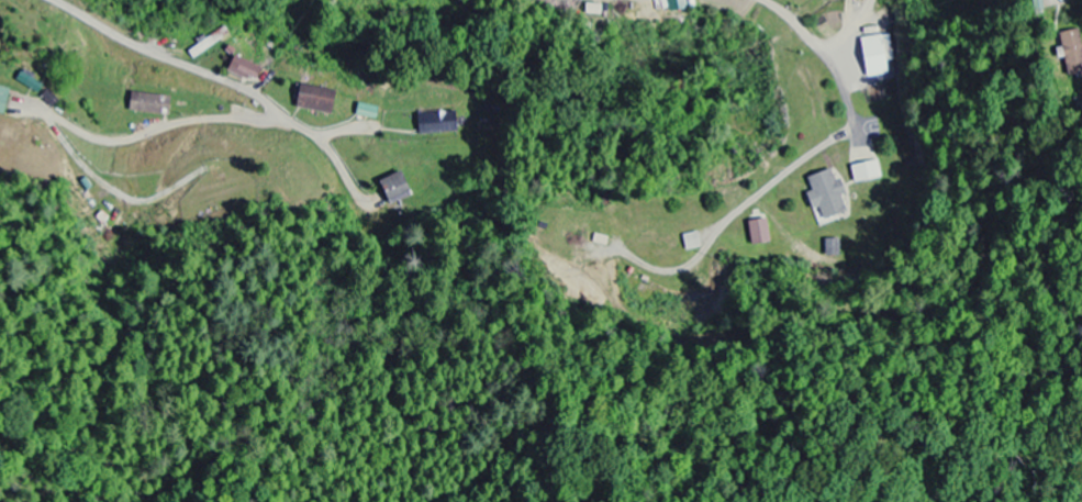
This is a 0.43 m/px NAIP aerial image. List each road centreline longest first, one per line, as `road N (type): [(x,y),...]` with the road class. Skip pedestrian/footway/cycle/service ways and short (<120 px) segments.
road 1 (residential): [(55,0),(133,45),(255,92),(316,136),(375,215)]

